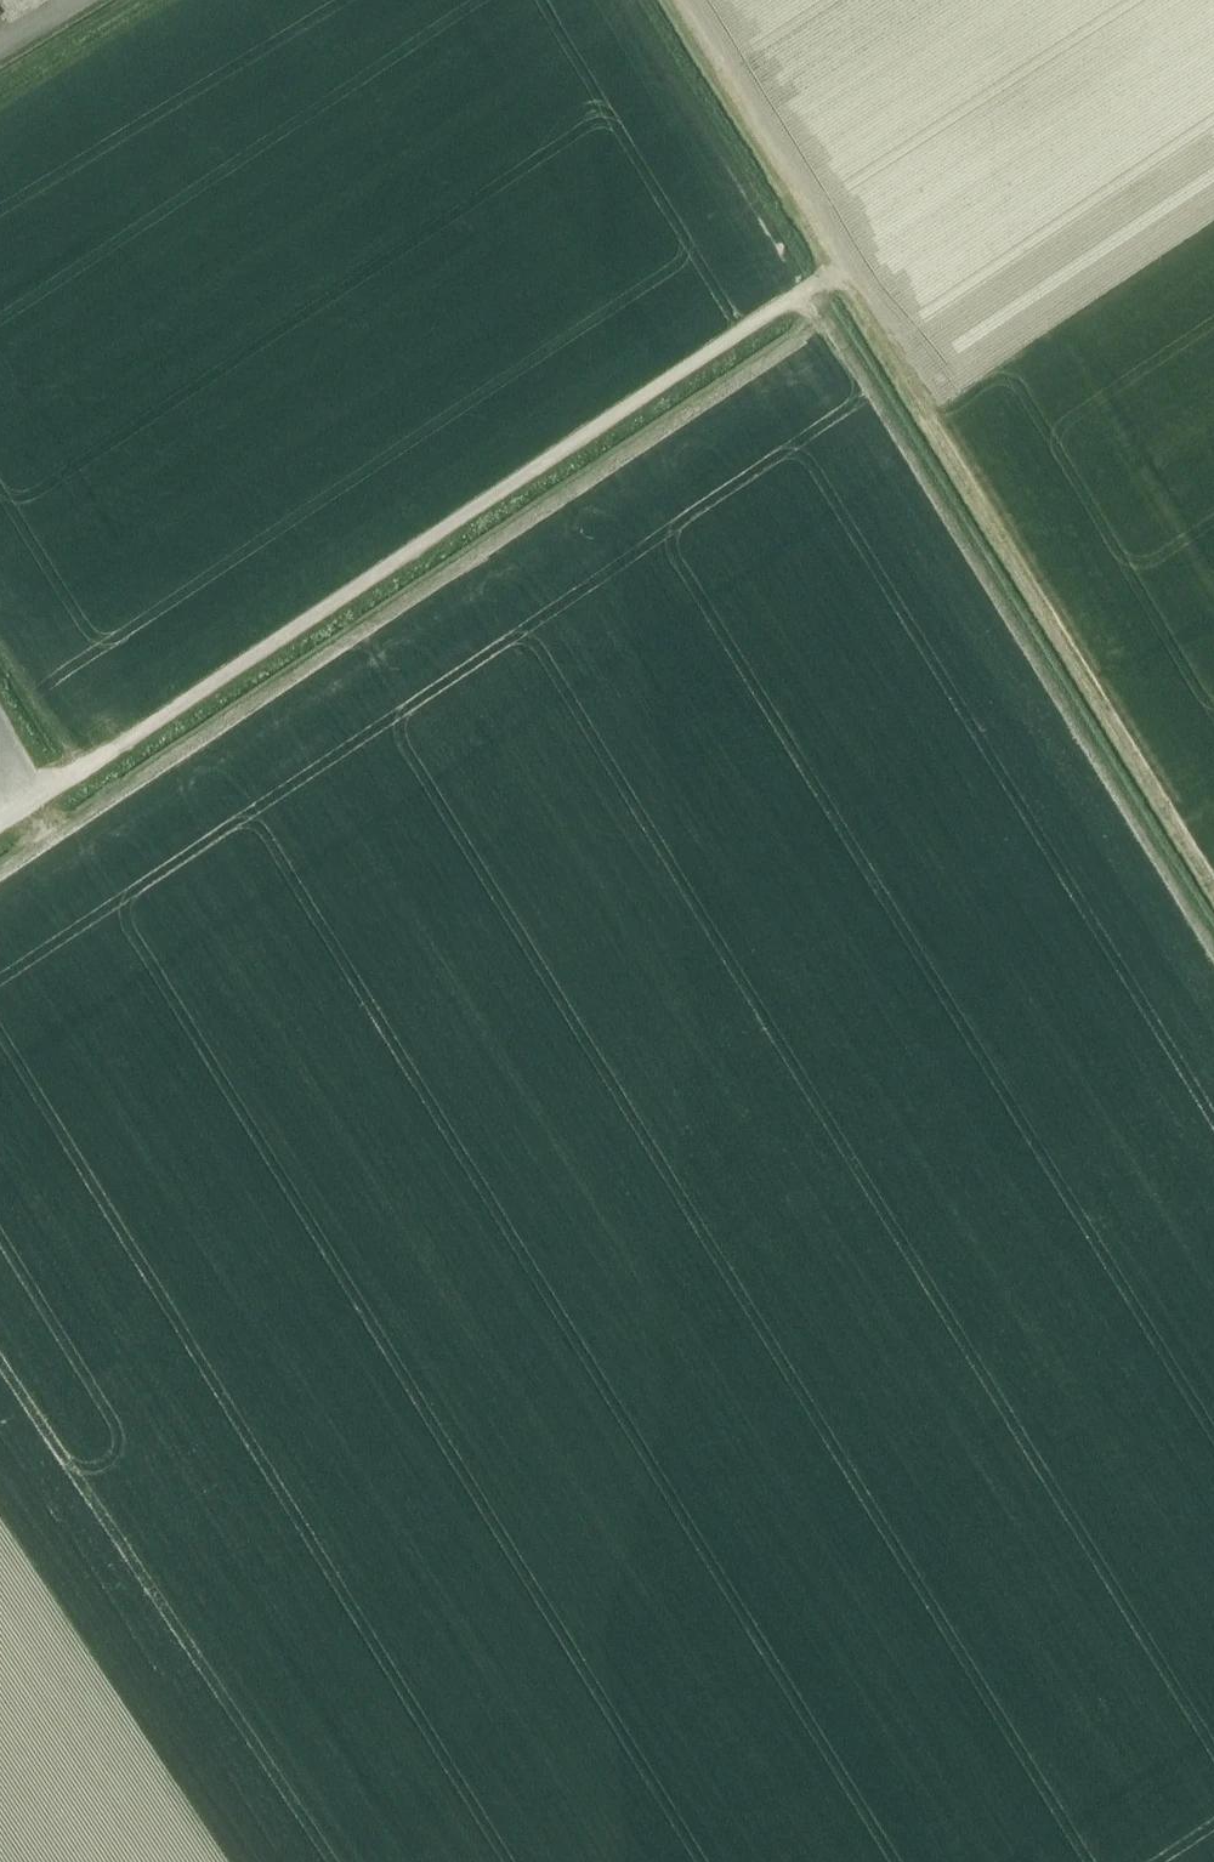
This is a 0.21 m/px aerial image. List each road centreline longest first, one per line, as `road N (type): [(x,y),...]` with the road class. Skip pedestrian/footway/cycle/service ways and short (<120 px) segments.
road 1 (track): [(41,800),(818,295)]

